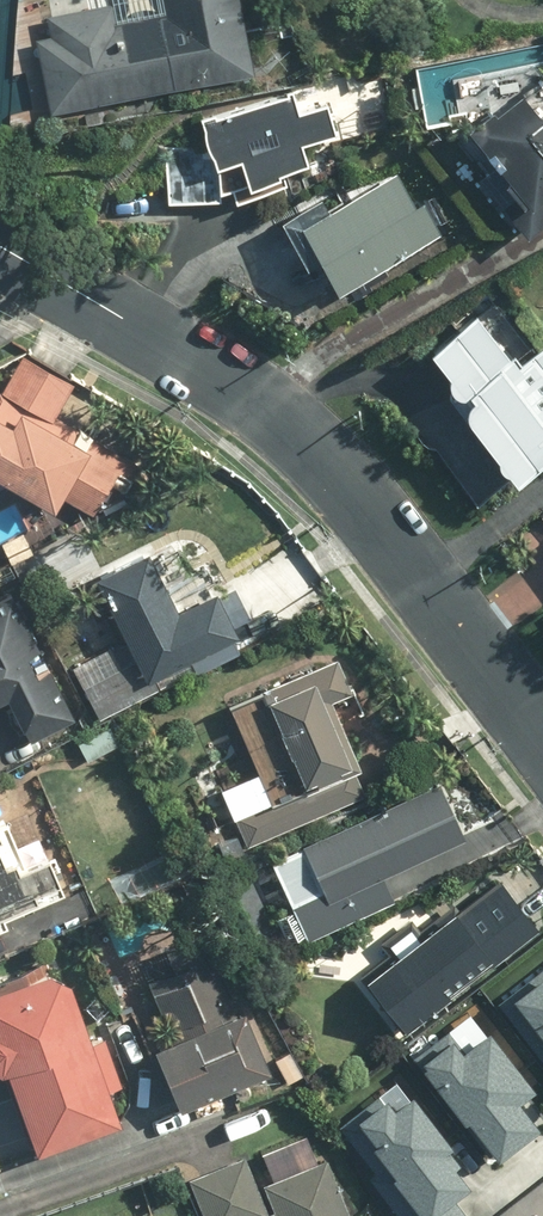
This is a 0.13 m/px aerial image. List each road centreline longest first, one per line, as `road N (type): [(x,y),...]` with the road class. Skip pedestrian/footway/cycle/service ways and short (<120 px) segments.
road 1 (residential): [(0,247),(169,341),(317,440),(542,728)]

